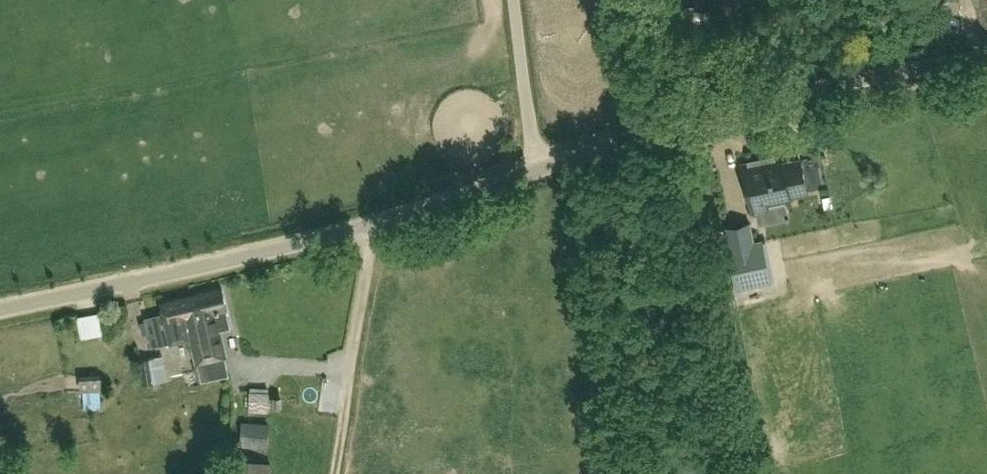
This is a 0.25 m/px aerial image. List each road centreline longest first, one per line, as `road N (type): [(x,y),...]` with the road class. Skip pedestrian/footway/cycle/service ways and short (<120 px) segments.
road 1 (unclassified): [(986,60),(714,116),(372,227),(0,308)]
road 2 (track): [(334,473),(372,227)]

